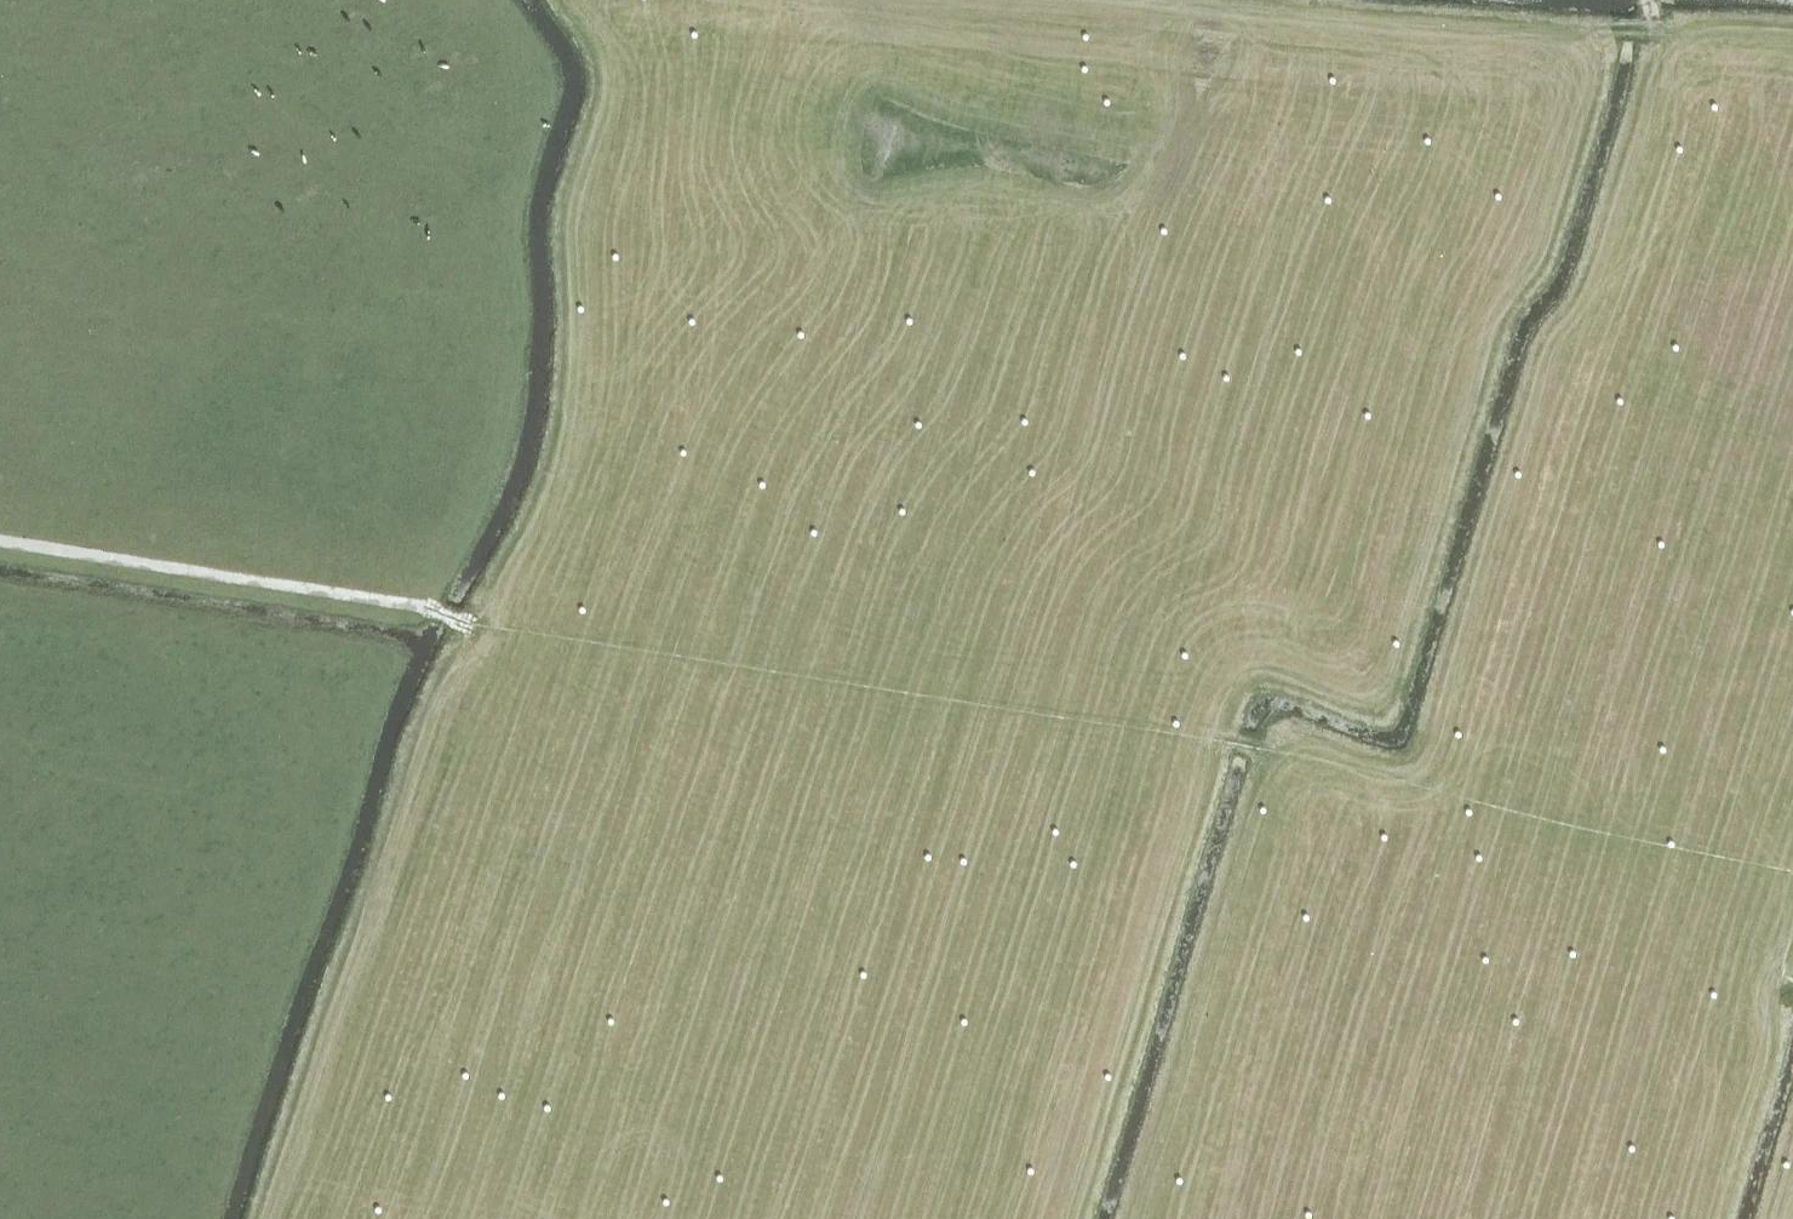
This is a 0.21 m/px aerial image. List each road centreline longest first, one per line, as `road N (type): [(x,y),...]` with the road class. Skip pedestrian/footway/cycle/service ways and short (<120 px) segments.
road 1 (track): [(0,543),(1215,741),(1792,874)]

